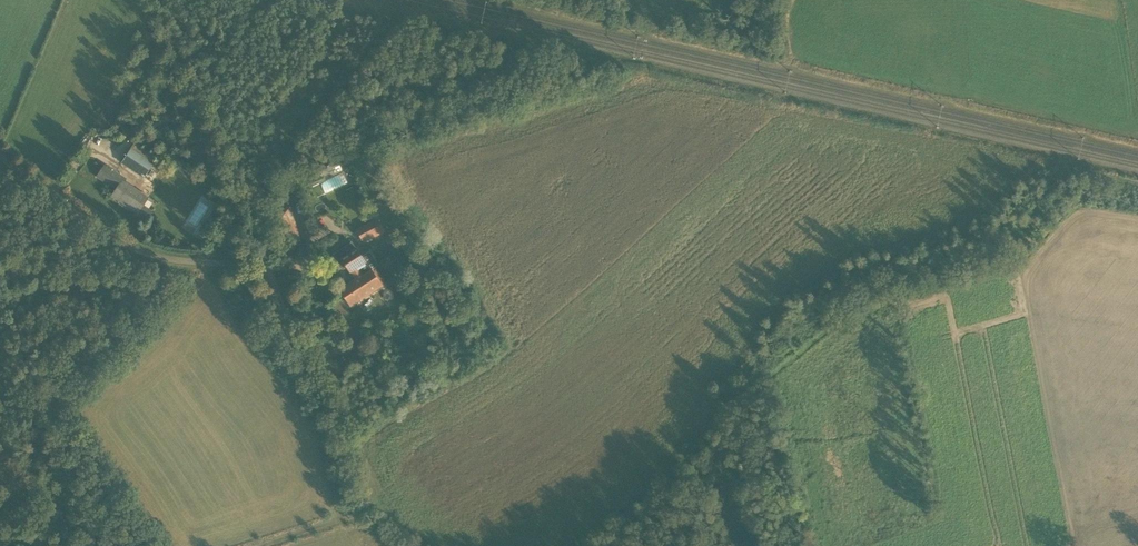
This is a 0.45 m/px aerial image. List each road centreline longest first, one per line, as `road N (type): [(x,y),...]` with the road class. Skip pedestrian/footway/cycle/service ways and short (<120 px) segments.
road 1 (track): [(560,545),(611,520),(868,285),(1004,248),(1061,175),(1137,186)]
road 2 (unclassified): [(344,428),(276,285),(256,263),(159,251),(105,227),(0,147)]
road 3 (track): [(344,428),(377,505),(430,545)]
road 4 (track): [(256,545),(377,505)]

